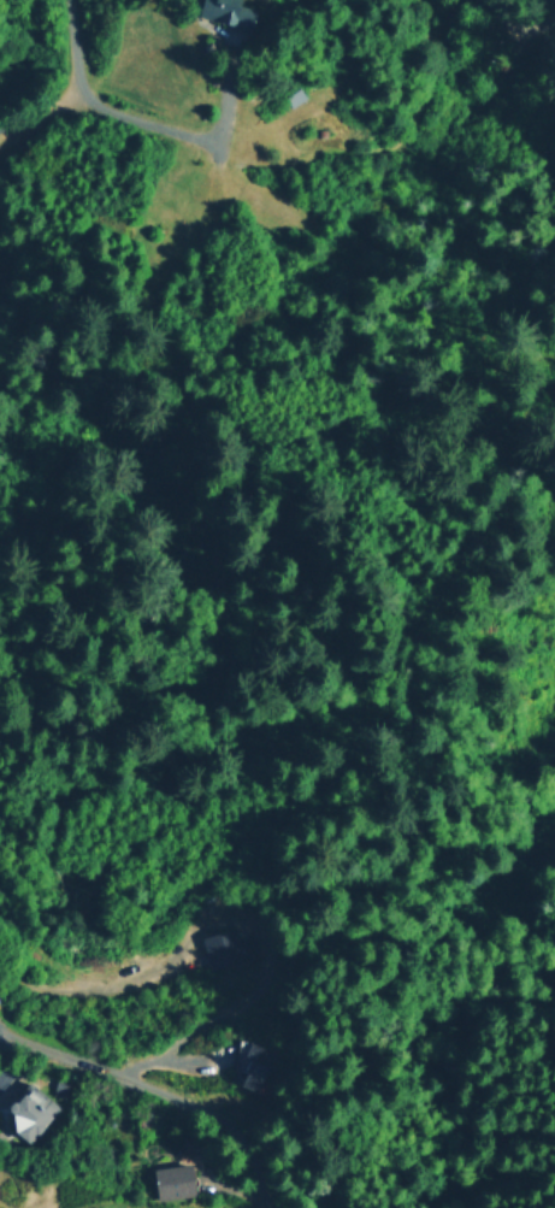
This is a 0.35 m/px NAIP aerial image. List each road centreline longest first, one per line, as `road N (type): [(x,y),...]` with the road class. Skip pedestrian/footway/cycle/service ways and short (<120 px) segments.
road 1 (residential): [(264,1207),(246,1143),(223,1109),(0,1037)]
road 2 (residential): [(80,0),(78,41),(89,82),(118,105),(213,134)]

